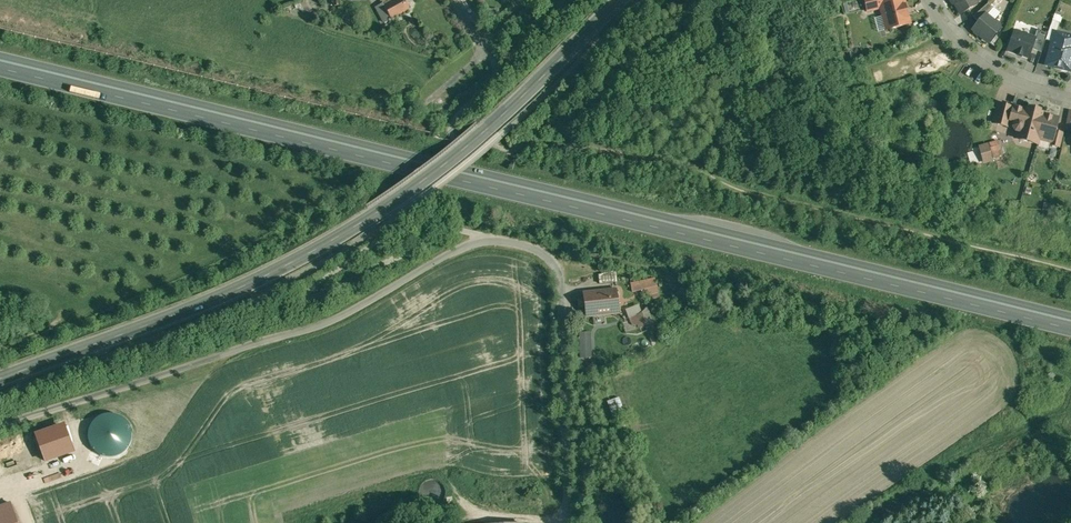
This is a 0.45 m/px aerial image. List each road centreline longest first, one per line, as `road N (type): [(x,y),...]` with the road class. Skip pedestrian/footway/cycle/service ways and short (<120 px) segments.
road 1 (trunk): [(1070,320),(0,62)]
road 2 (unclassified): [(571,522),(563,271),(537,250),(489,241),(335,322),(0,428)]
road 3 (tertiary): [(0,380),(212,304),(329,247),(485,133),(624,0)]
road 4 (residential): [(1070,99),(980,64),(927,0)]

